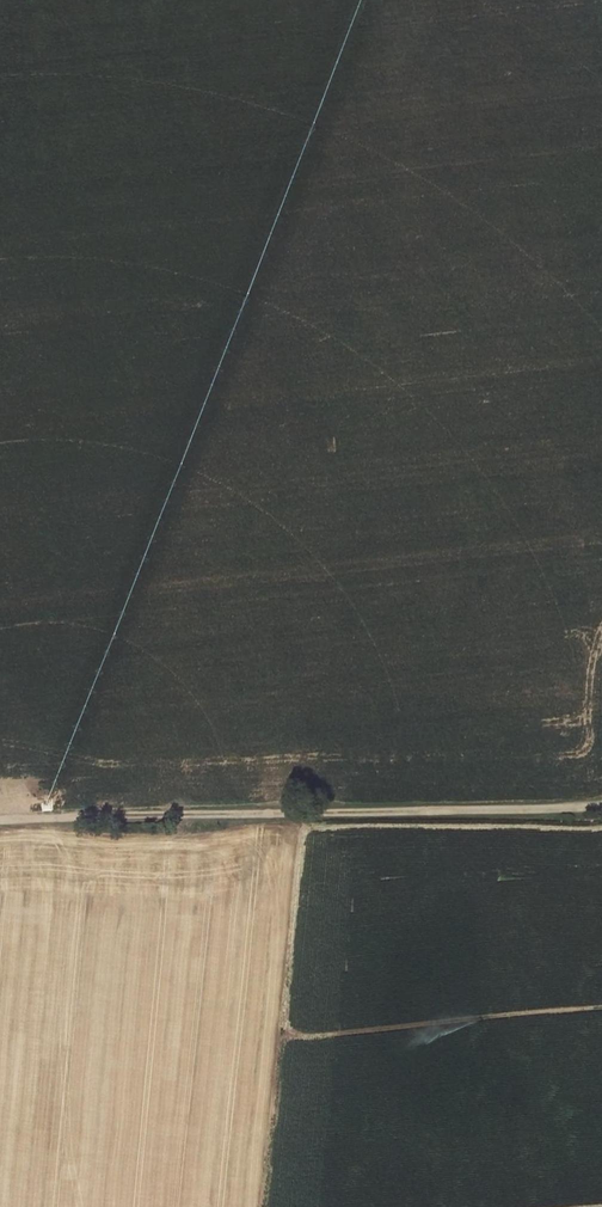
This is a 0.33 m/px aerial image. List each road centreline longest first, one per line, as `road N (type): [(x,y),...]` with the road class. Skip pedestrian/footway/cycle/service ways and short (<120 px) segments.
road 1 (track): [(601,817),(0,833)]

